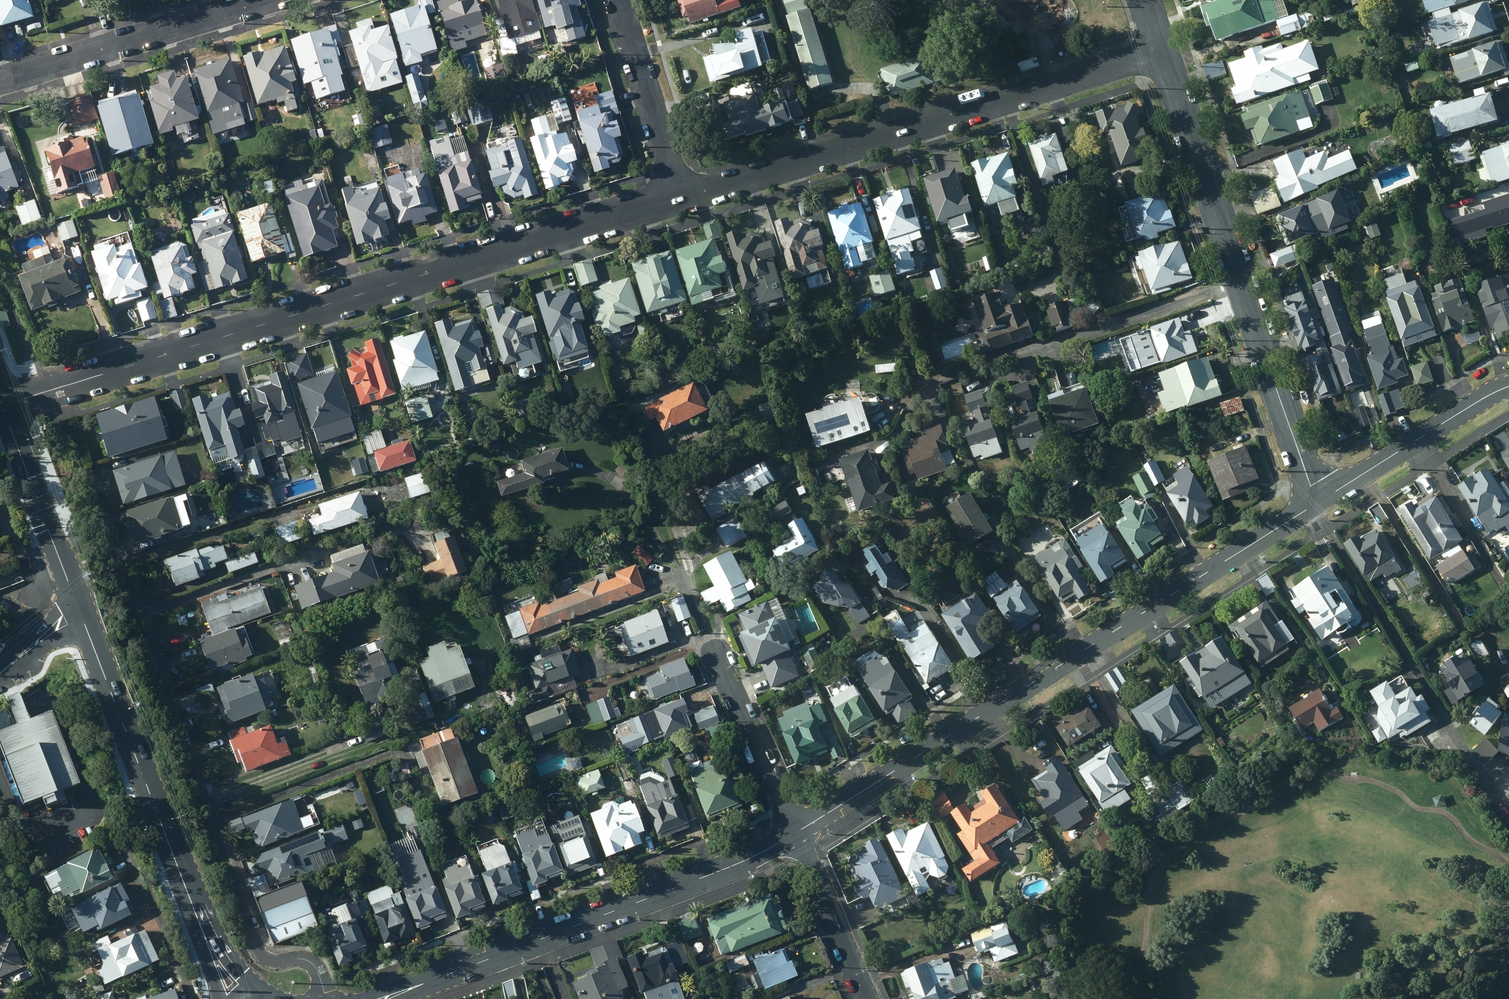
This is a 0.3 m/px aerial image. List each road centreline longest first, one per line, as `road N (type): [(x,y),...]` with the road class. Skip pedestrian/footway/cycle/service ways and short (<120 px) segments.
road 1 (residential): [(4,406),(680,200)]
road 2 (secondary): [(1319,502),(799,834)]
road 3 (residential): [(680,200),(1164,54)]
road 4 (residential): [(1319,502),(1164,54)]
road 5 (secondary): [(799,834),(383,998)]
road 6 (primary): [(78,607),(193,903)]
road 7 (residential): [(0,83),(265,0)]
road 8 (secondary): [(1508,386),(1319,502)]
road 9 (primary): [(4,406),(78,607)]
road 10 (residential): [(619,0),(680,200)]
road 11 (residential): [(799,834),(718,652)]
road 12 (residential): [(799,834),(870,998)]

